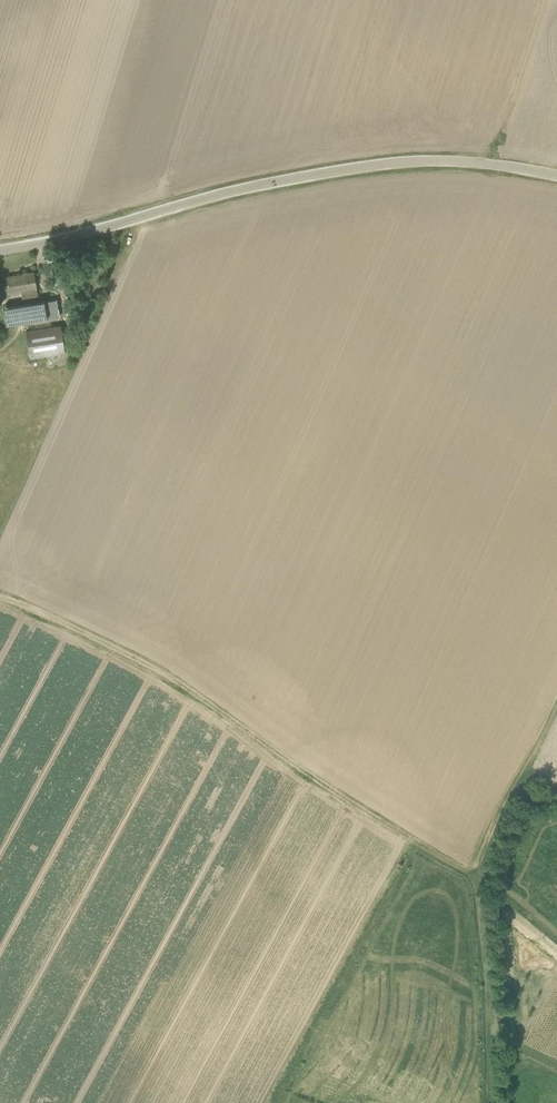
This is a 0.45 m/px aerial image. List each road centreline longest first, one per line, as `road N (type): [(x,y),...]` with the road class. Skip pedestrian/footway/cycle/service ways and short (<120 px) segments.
road 1 (unclassified): [(0,250),(240,191),(395,163),(491,164),(556,178)]
road 2 (track): [(0,592),(116,648),(477,878)]
road 3 (track): [(498,1102),(477,878)]
road 4 (track): [(477,878),(504,803),(556,707)]

